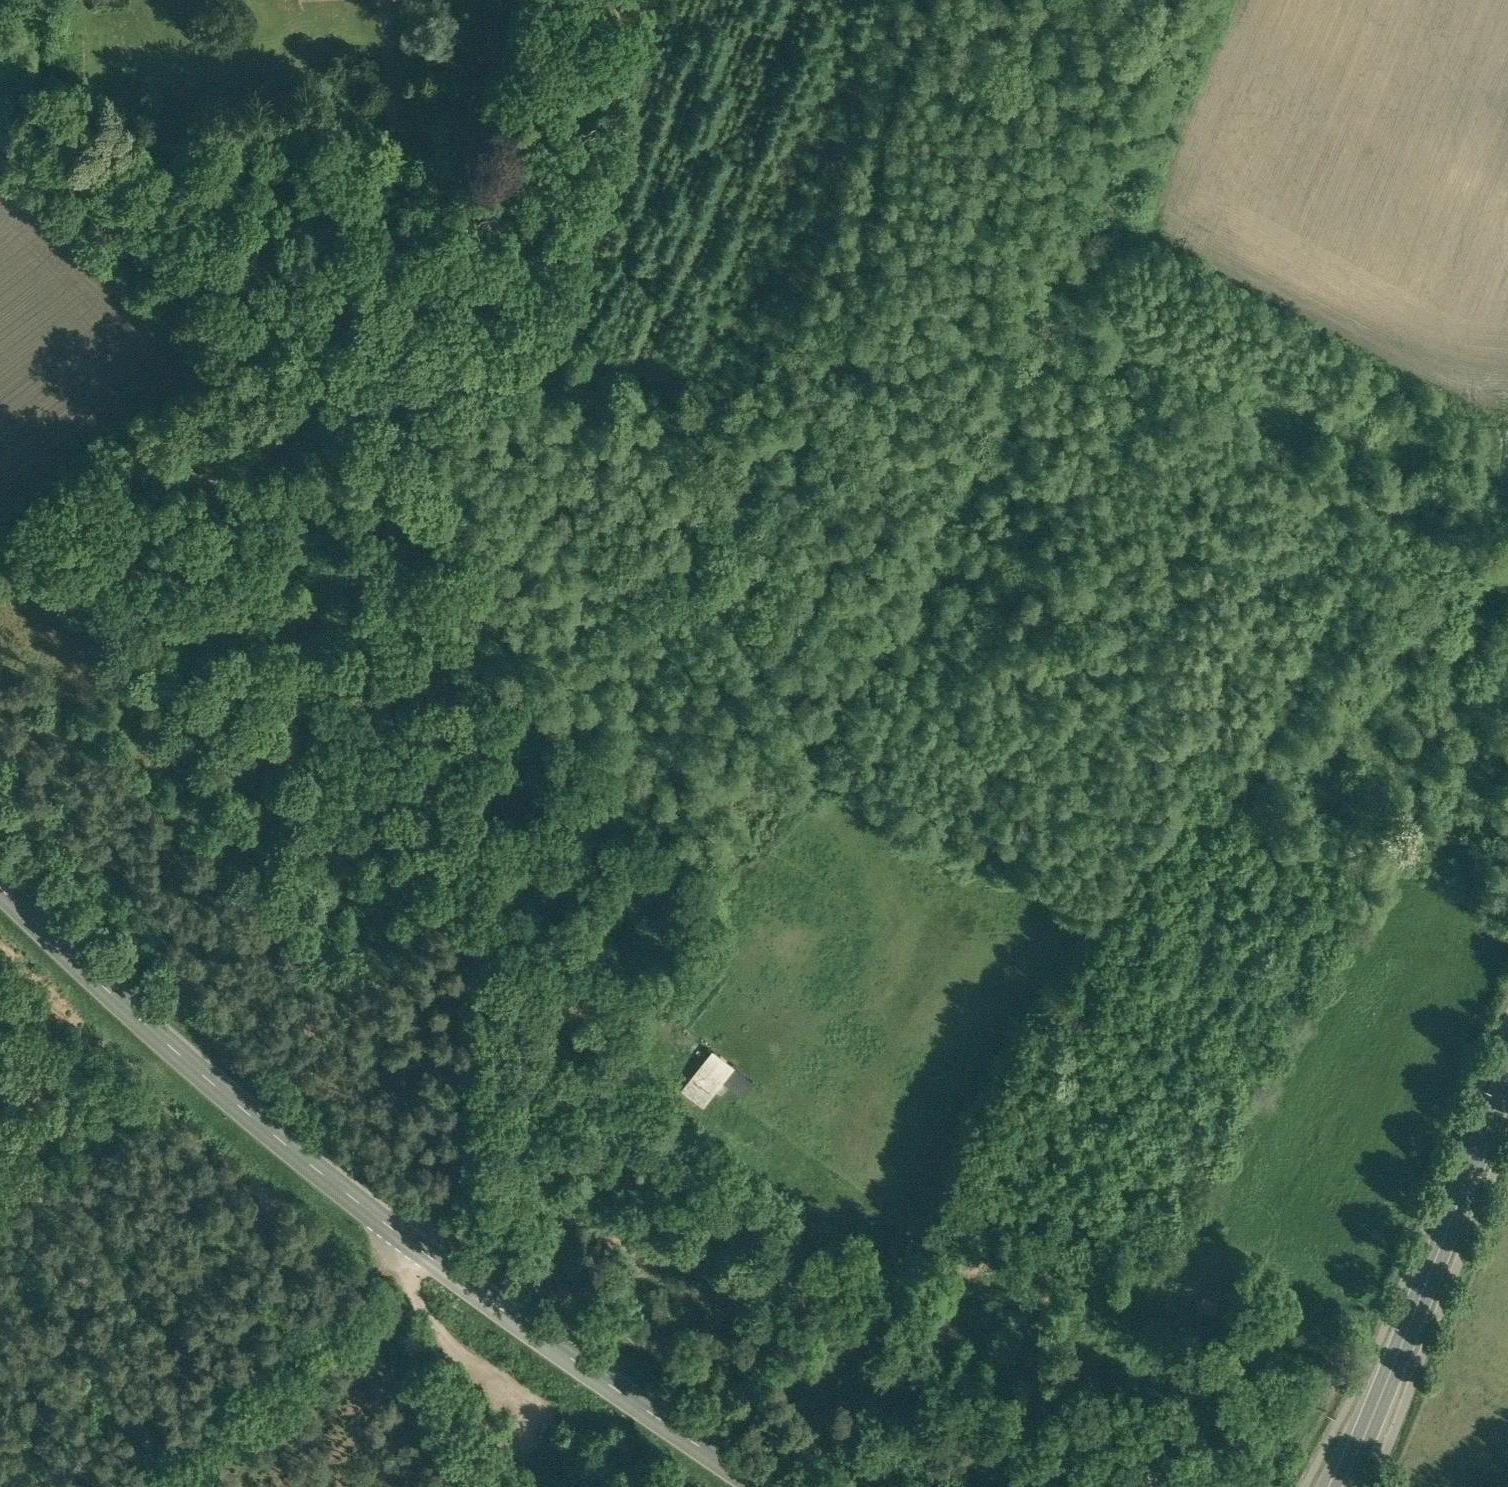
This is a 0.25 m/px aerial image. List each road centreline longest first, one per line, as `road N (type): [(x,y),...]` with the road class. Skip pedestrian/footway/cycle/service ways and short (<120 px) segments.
road 1 (secondary): [(0,886),(136,1016),(400,1236),(752,1486)]
road 2 (secondary): [(1339,1486),(1507,1077)]

